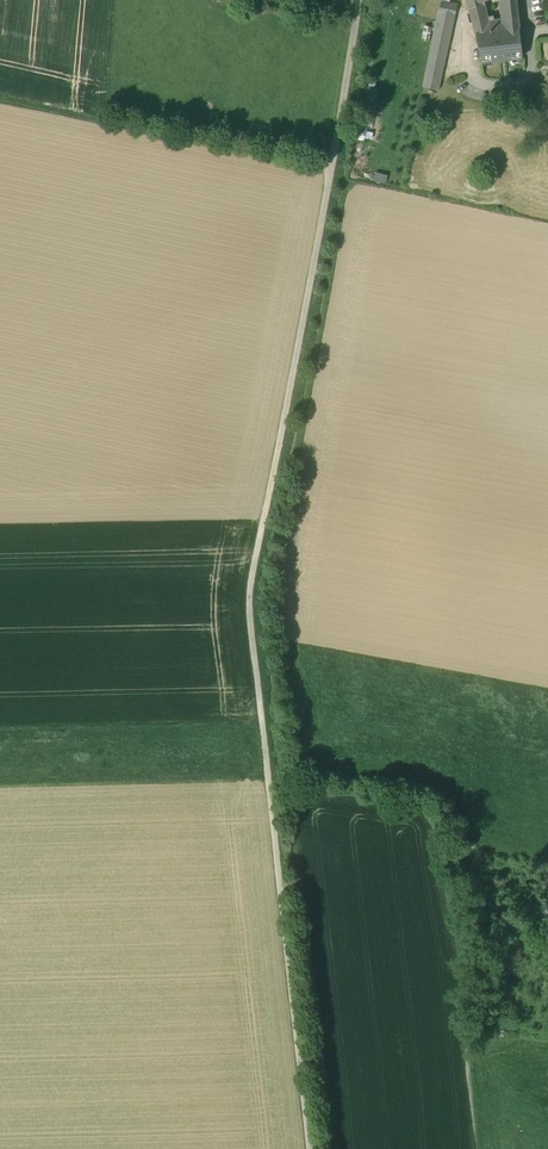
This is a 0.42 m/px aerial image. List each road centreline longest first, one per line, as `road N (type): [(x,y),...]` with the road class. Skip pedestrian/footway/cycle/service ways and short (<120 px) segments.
road 1 (track): [(330,166),(249,599),(309,1148)]
road 2 (track): [(0,100),(330,166)]
road 3 (track): [(357,0),(330,166)]

